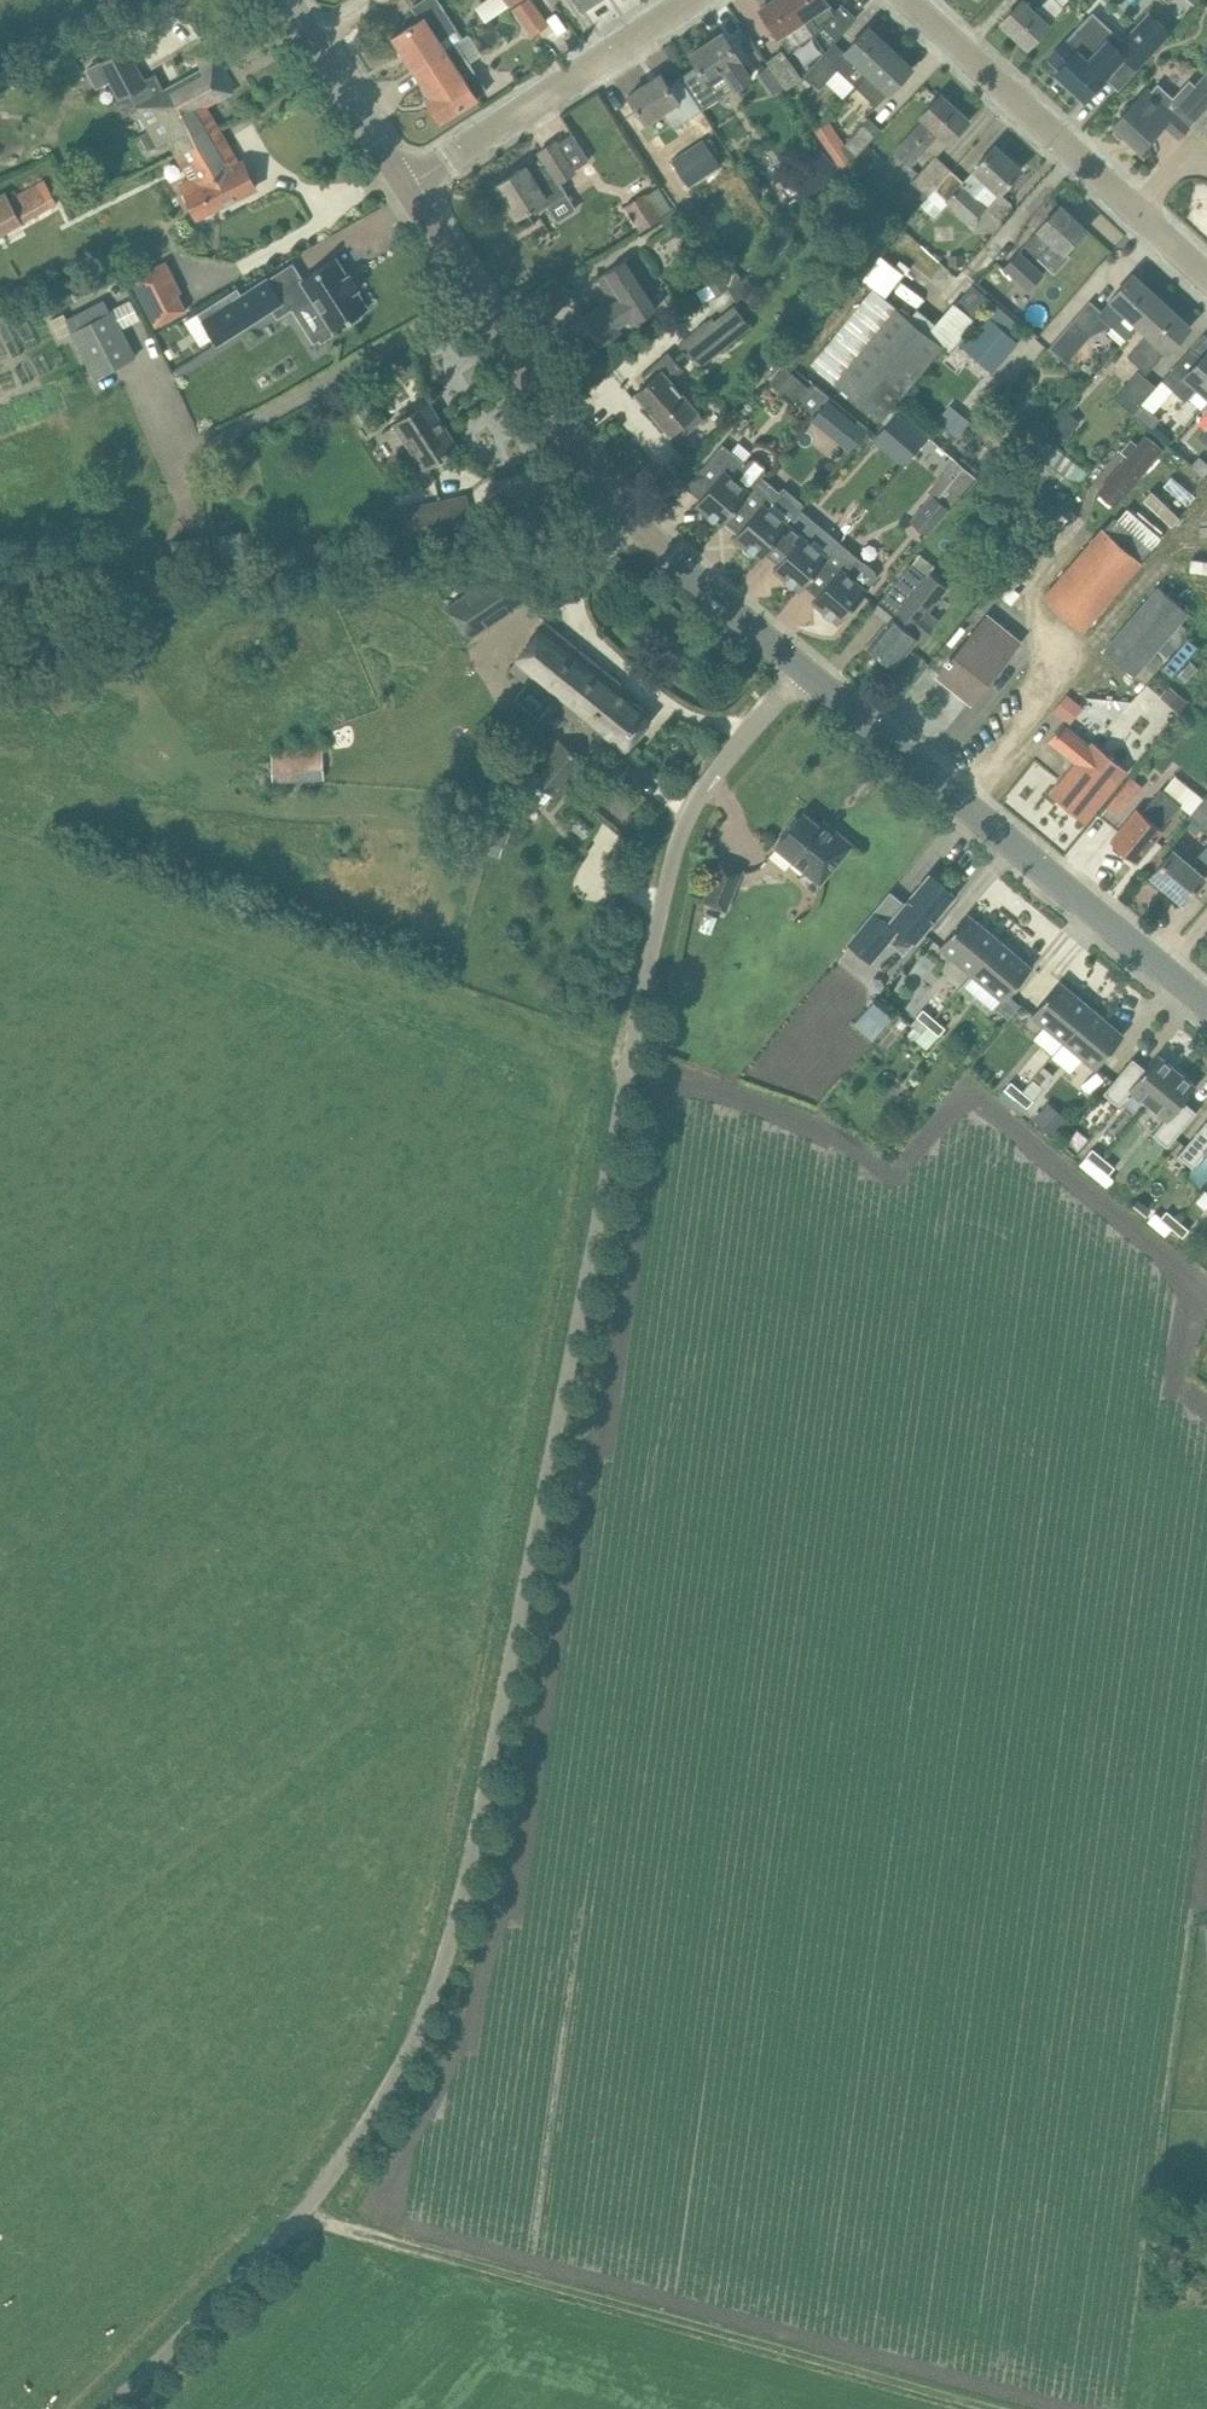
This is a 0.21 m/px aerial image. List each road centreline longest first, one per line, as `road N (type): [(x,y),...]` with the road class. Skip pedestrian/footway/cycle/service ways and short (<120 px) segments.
road 1 (unclassified): [(106,2408),(329,2173),(421,2000),(461,1871),(675,854),(703,785),(805,667)]
road 2 (track): [(289,2215),(987,2408)]
road 3 (tertiary): [(805,667),(631,523),(406,189)]
road 4 (tertiary): [(1206,1005),(805,667)]
road 5 (residential): [(689,0),(406,189)]
road 6 (residential): [(1135,207),(907,0)]
road 7 (tertiary): [(406,189),(290,0)]

